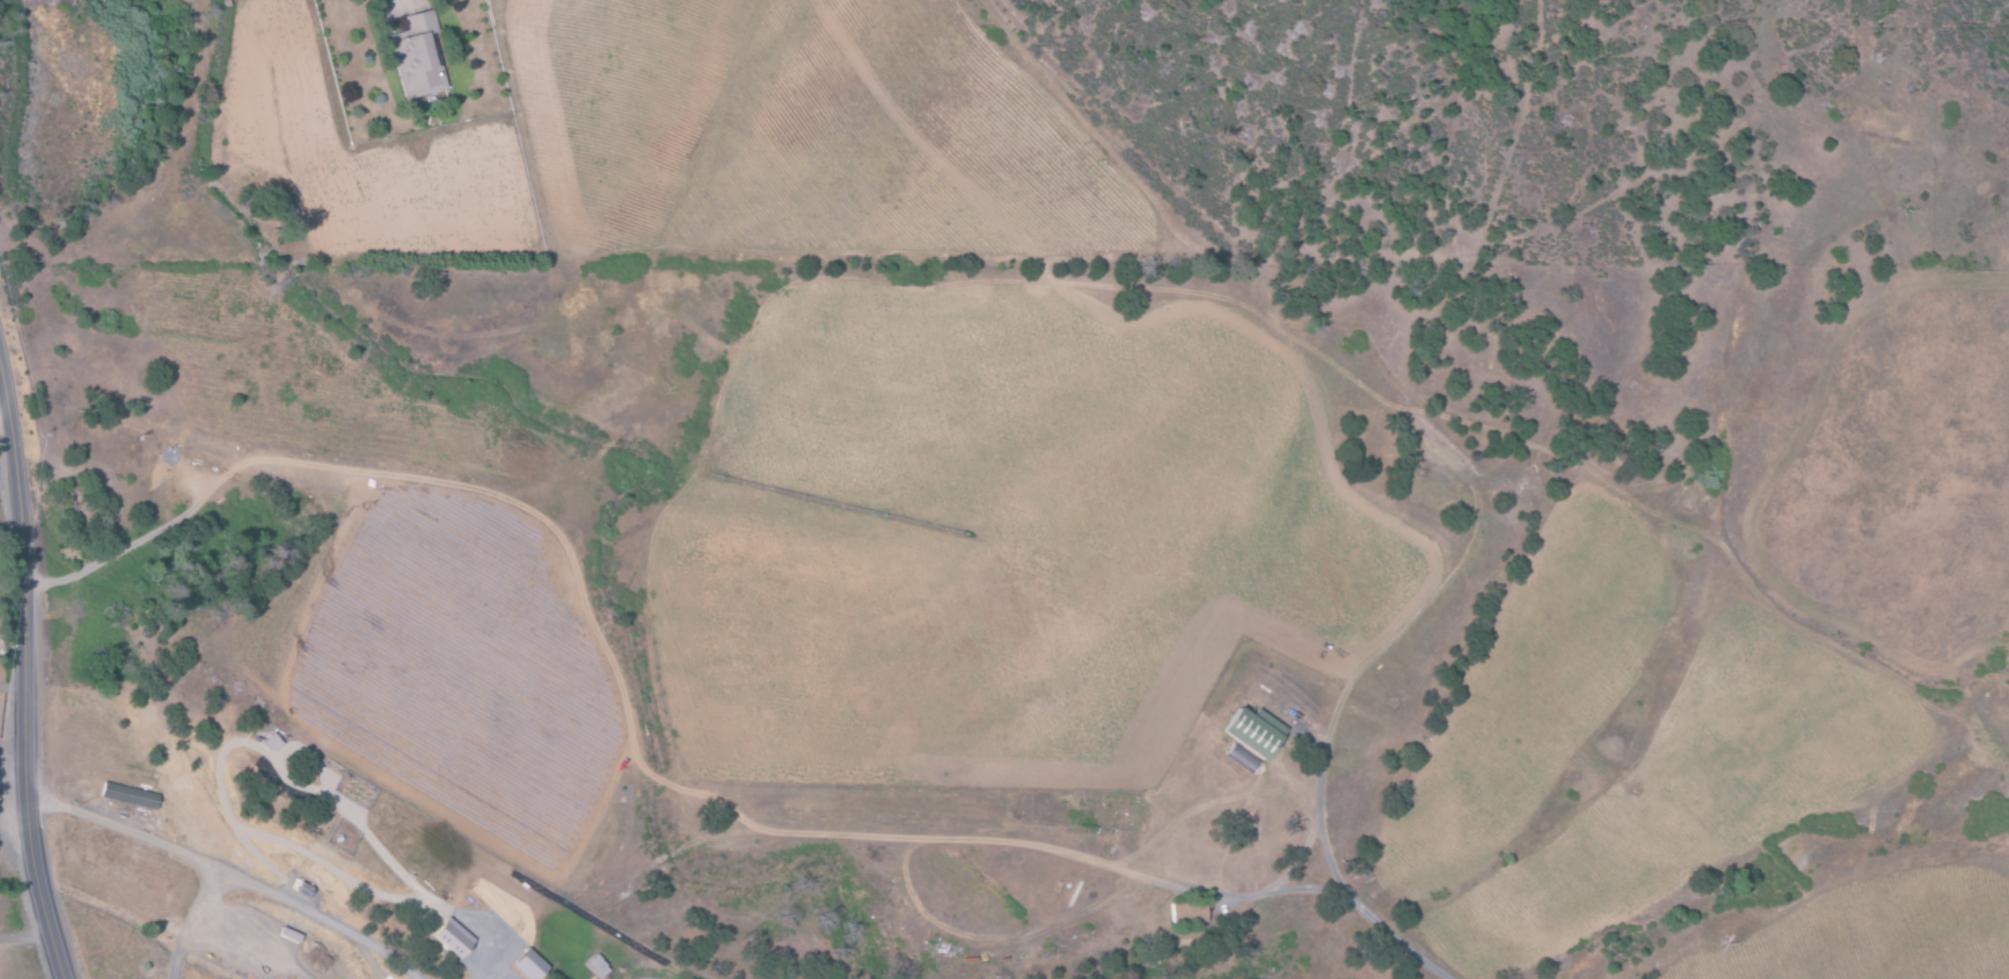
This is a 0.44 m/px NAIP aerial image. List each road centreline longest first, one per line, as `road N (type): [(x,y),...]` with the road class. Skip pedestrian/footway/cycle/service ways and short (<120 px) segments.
road 1 (tertiary): [(0,415),(16,529),(31,871),(61,978)]
road 2 (residential): [(1453,978),(1335,878),(1321,828),(1315,746),(1292,721)]

